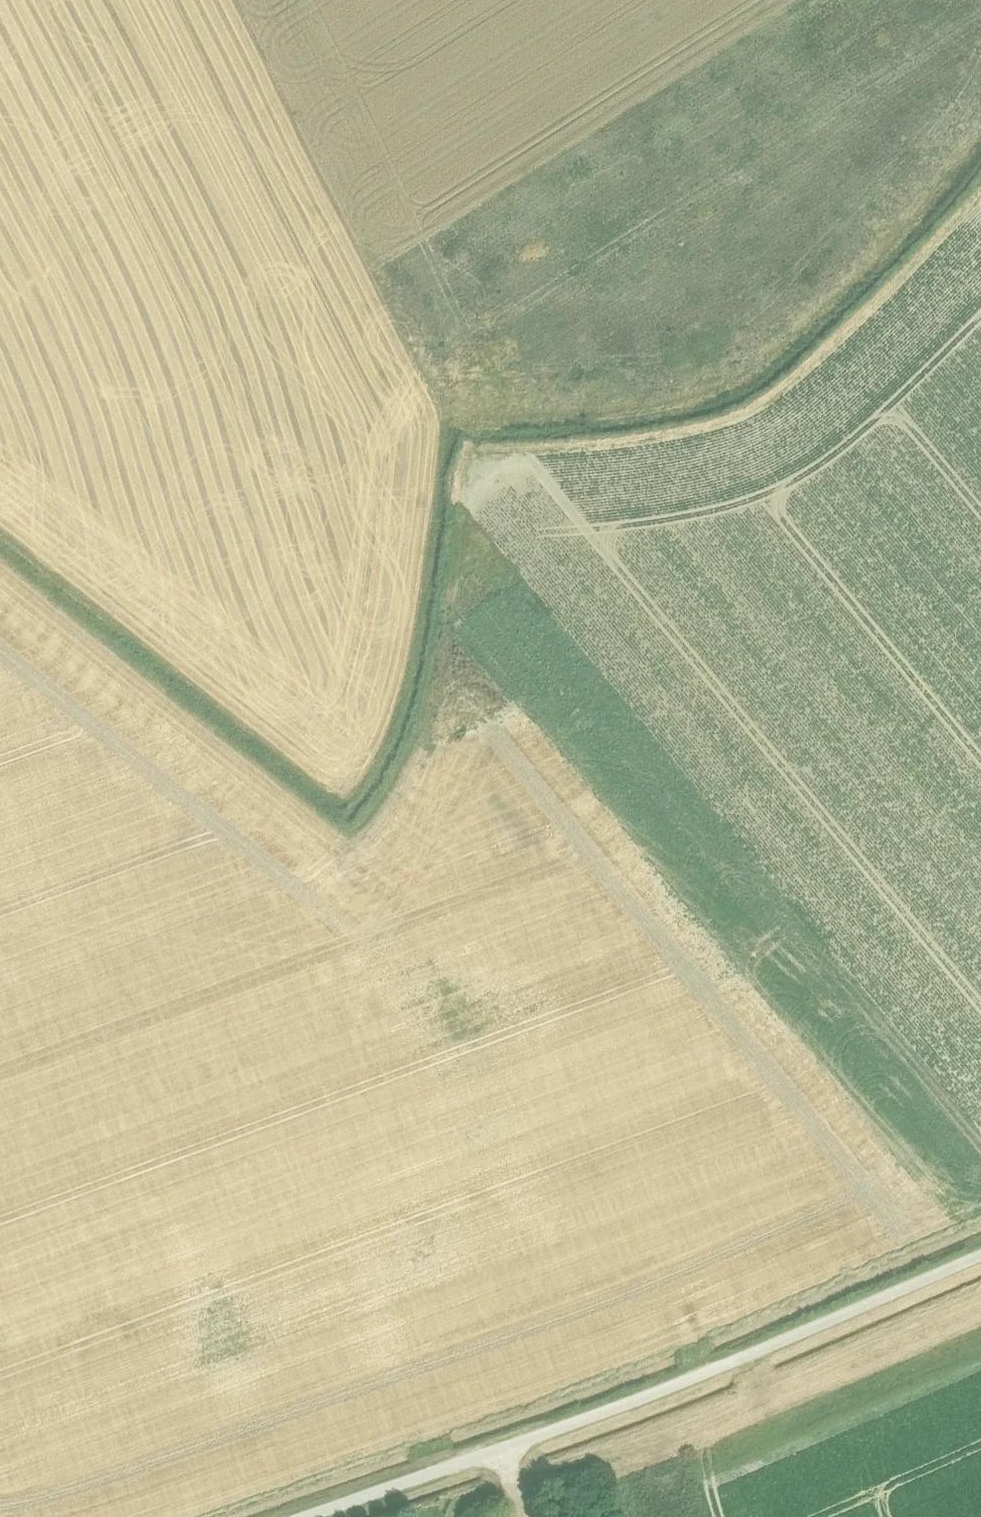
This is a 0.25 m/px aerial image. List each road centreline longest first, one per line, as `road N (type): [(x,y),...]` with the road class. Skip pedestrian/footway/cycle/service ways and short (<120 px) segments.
road 1 (unclassified): [(299,1516),(687,1378),(980,1253)]

